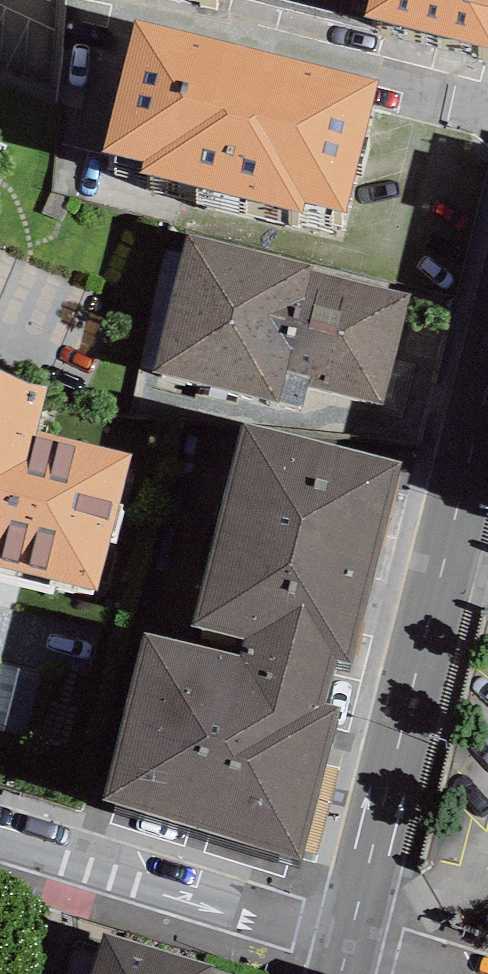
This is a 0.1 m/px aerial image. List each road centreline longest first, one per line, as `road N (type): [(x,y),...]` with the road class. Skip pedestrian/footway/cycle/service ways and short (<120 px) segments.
road 1 (secondary): [(350,942),(487,387)]
road 2 (residential): [(0,837),(350,942)]

